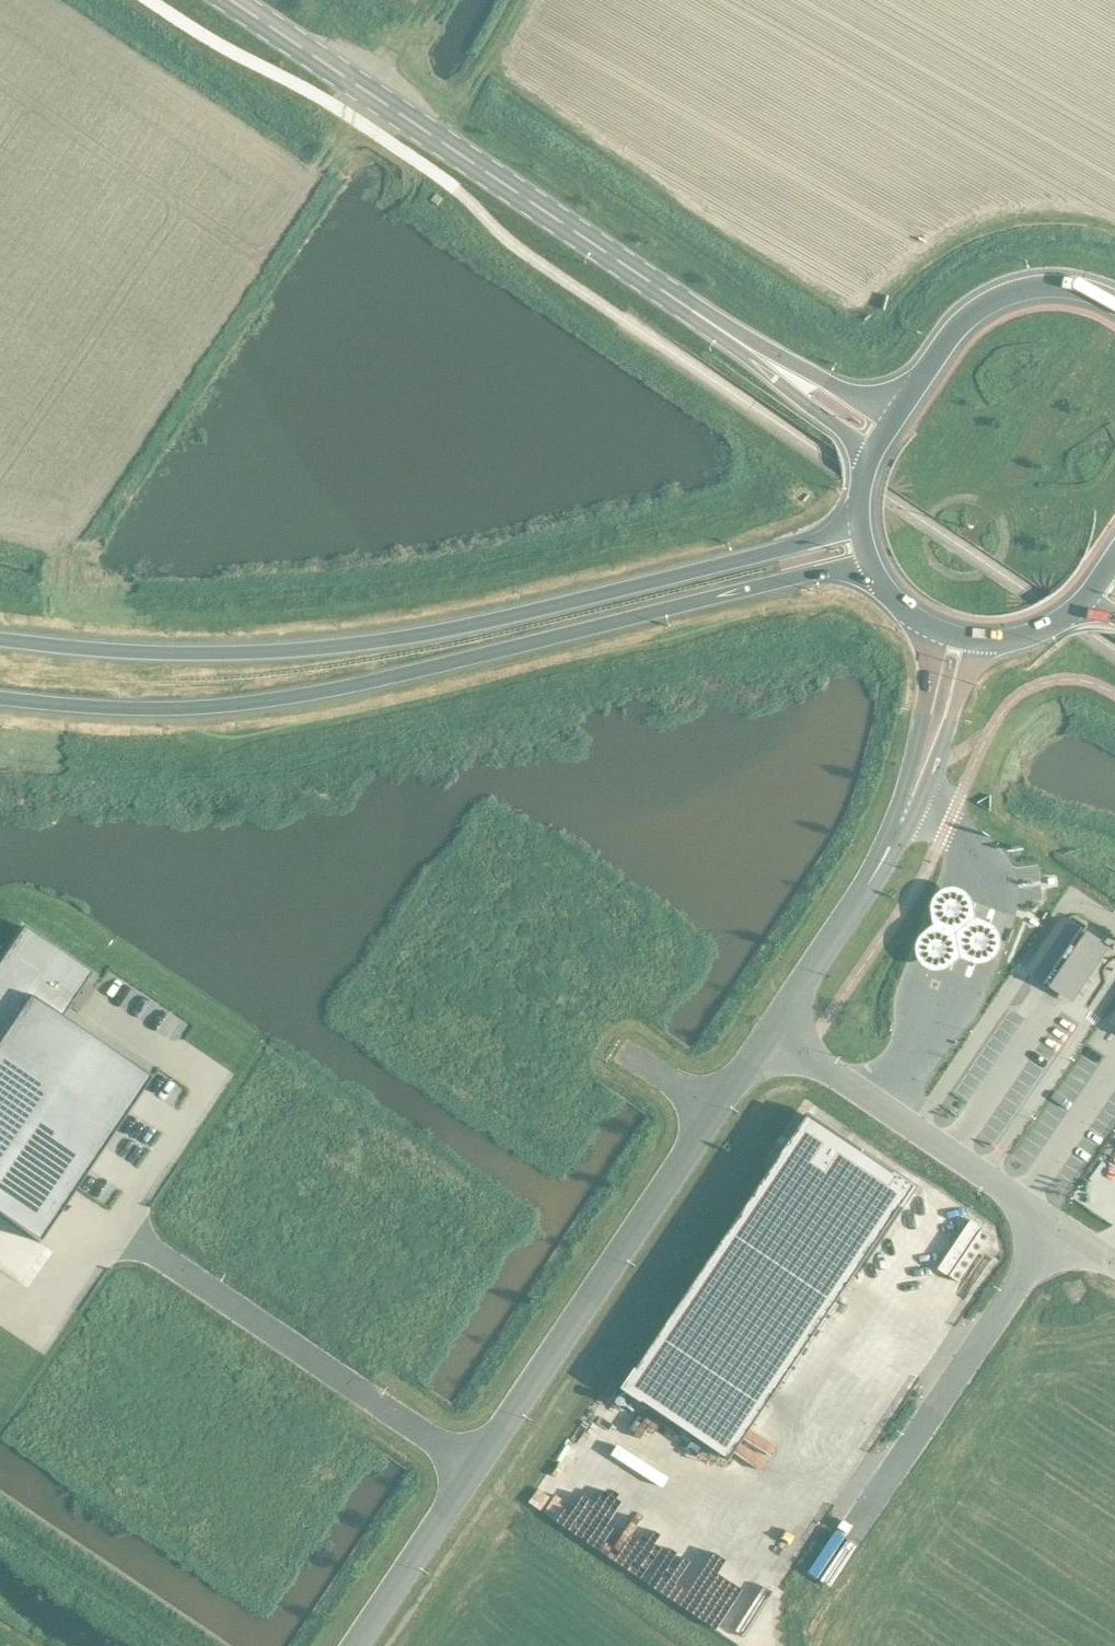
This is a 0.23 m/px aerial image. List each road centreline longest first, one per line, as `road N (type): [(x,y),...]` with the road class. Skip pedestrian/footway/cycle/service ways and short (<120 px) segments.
road 1 (trunk): [(0,696),(90,705),(233,703),(865,562)]
road 2 (trunk): [(855,519),(766,553),(375,640),(168,652),(0,639)]
road 3 (unclassified): [(355,1645),(771,1032)]
road 4 (primary): [(736,339),(231,0)]
road 5 (unclassified): [(1056,1224),(824,1574)]
road 6 (unclassified): [(771,1032),(1056,1224)]
road 7 (trunk): [(1114,303),(1046,285),(997,296),(953,331),(891,418)]
road 8 (unclassified): [(870,877),(915,813),(974,640)]
road 9 (unclassified): [(934,629),(911,758),(870,877)]
road 10 (unclassified): [(870,877),(771,1032)]
road 11 (primary): [(891,418),(736,339)]
road 12 (primary): [(736,339),(868,452)]
road 13 (trunk): [(974,640),(1038,631),(1085,598)]

